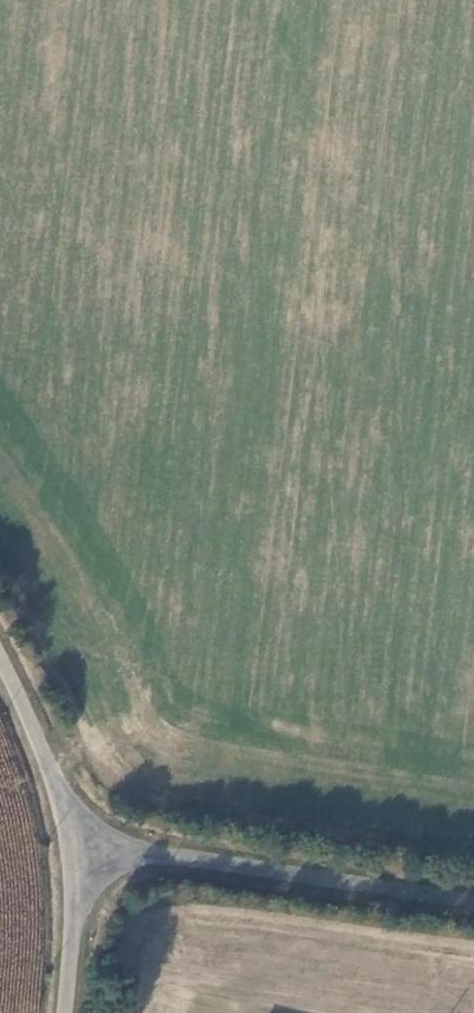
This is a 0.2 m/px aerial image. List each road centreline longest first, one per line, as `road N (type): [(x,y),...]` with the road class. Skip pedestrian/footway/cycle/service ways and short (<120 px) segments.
road 1 (unclassified): [(473,906),(90,852)]
road 2 (unclassified): [(0,691),(90,852)]
road 3 (unclassified): [(90,852),(69,1012)]

